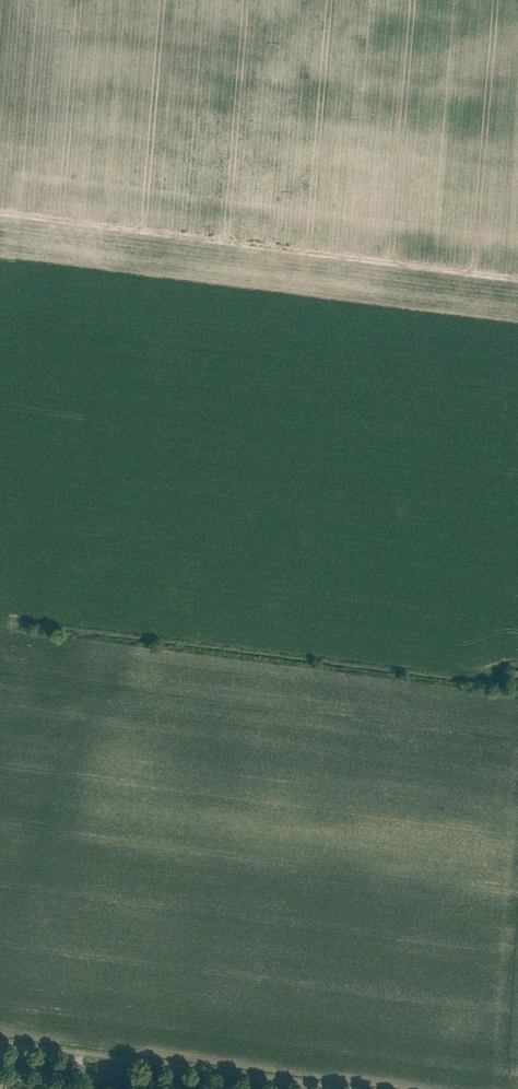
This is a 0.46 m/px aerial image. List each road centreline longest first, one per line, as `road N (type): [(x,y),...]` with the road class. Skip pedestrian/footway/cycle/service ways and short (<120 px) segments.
road 1 (tertiary): [(229,1088),(0,1059)]

